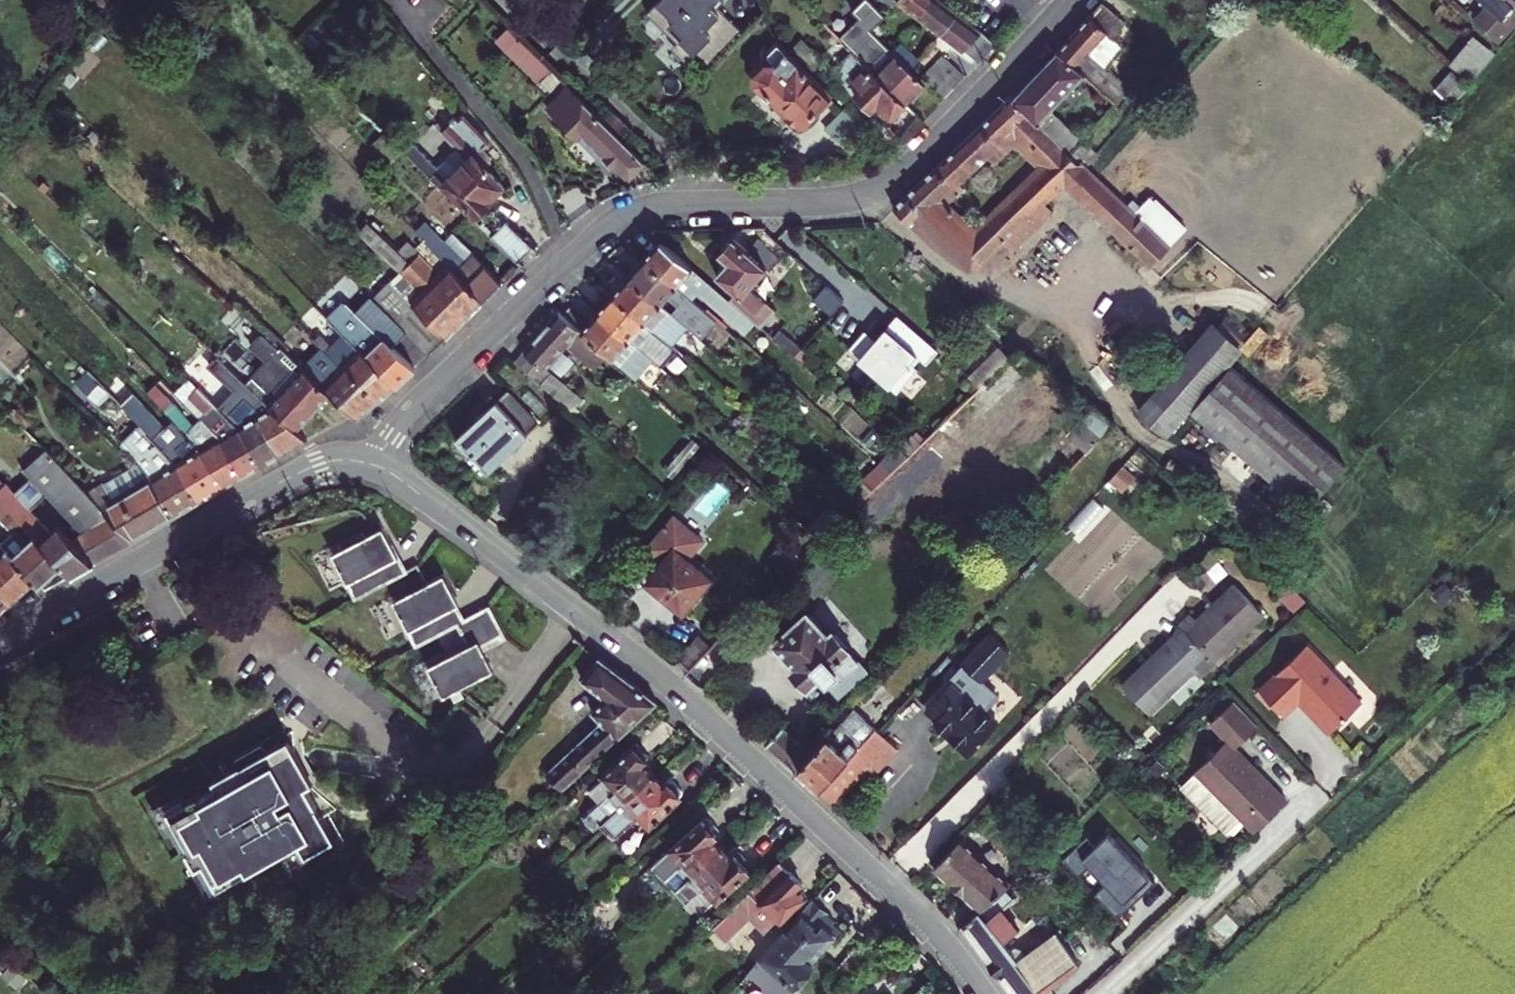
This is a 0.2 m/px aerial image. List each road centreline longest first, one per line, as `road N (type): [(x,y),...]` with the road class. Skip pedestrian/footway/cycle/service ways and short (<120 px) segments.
road 1 (residential): [(379,466),(427,393),(603,231),(657,207),(812,202),(888,184),(1067,0)]
road 2 (residential): [(885,884),(672,689),(379,466)]
road 3 (residential): [(0,644),(317,464),(357,459),(379,466)]
road 4 (residential): [(885,884),(1162,605)]
road 5 (residential): [(1101,993),(1312,803)]
road 6 (residential): [(986,993),(885,884)]

